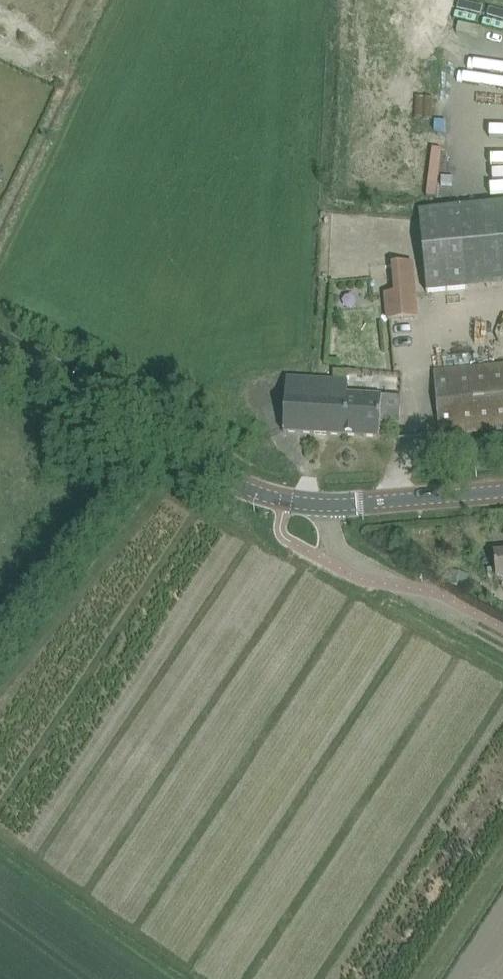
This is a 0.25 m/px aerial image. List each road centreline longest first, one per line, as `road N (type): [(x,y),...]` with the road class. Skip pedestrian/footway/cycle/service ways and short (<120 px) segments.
road 1 (secondary): [(502,491),(324,505),(283,500),(244,488),(0,357)]

